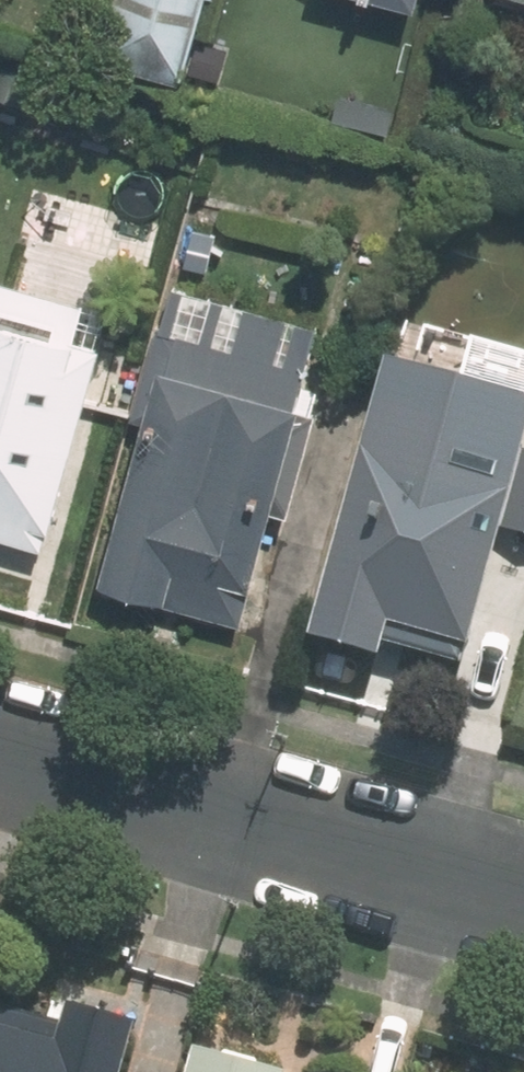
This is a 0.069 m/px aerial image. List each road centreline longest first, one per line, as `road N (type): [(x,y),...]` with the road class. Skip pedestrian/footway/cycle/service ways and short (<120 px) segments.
road 1 (residential): [(0,748),(523,898)]

